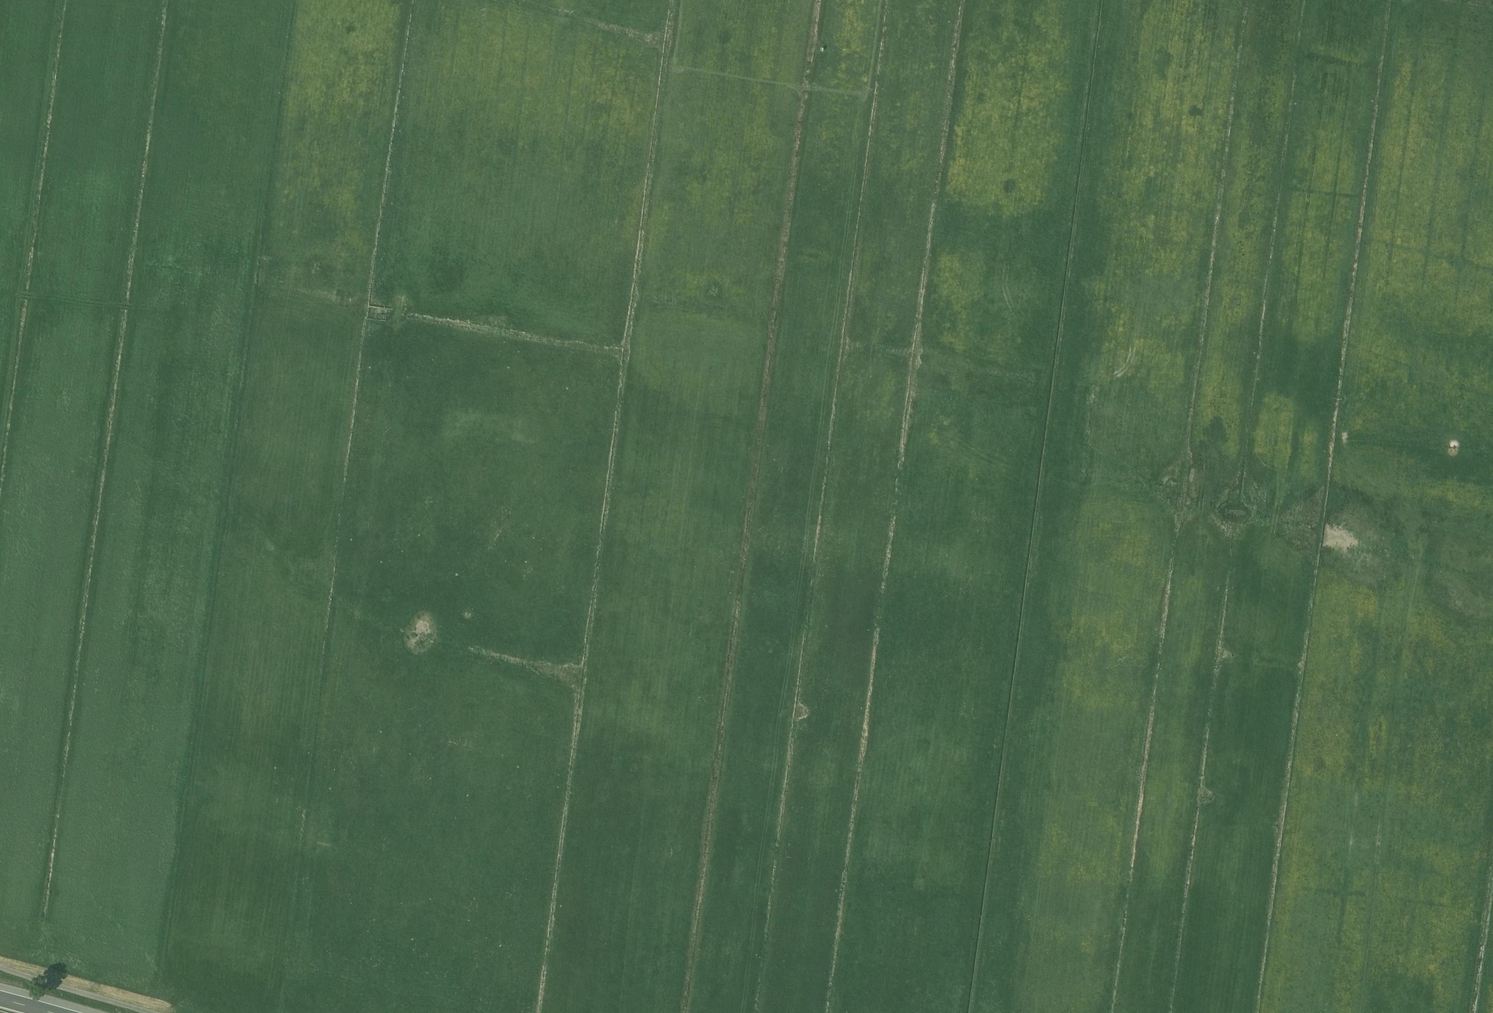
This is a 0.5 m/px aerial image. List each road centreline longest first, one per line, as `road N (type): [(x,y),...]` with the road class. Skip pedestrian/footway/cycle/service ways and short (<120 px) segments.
road 1 (unclassified): [(0,967),(164,1012)]

